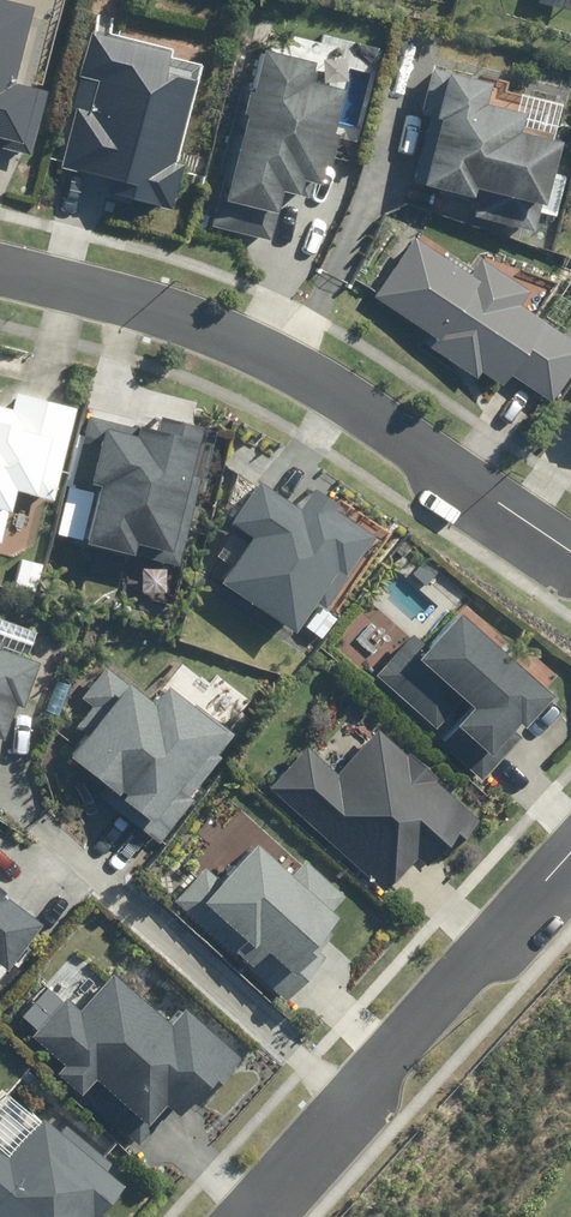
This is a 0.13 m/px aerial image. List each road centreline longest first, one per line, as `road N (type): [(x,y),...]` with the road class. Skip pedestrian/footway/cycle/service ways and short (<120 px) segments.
road 1 (residential): [(0,261),(259,340),(570,549)]
road 2 (residential): [(234,1216),(570,845)]

